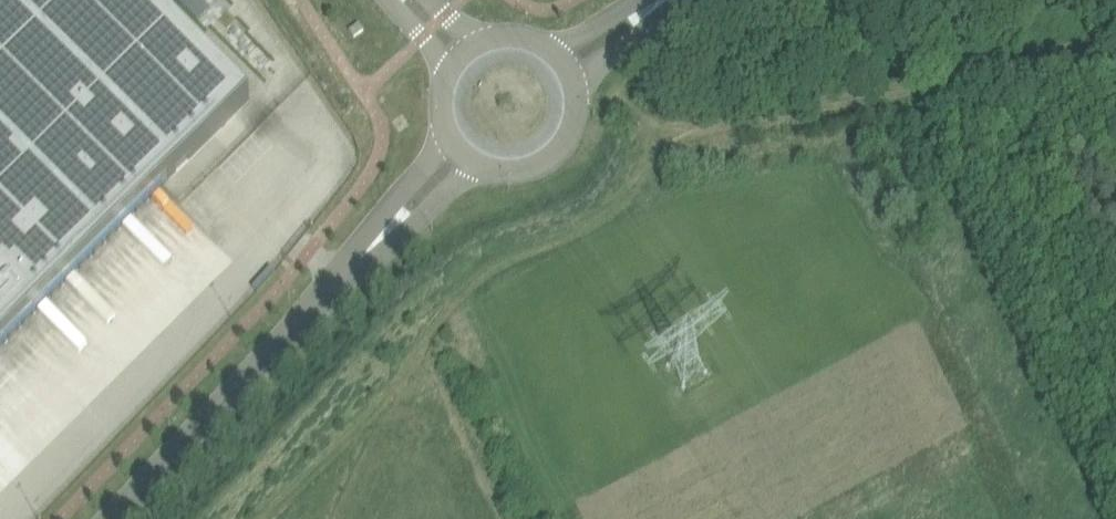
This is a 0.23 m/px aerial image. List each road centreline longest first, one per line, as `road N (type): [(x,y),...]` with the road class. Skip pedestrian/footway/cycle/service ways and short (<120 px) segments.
road 1 (unclassified): [(111,518),(351,268)]
road 2 (unclassified): [(472,165),(508,175),(544,165),(576,120),(573,82)]
road 3 (unclassified): [(448,139),(351,268)]
road 4 (unclassified): [(351,268),(412,224),(472,165)]
road 5 (unclassified): [(573,82),(674,0)]

